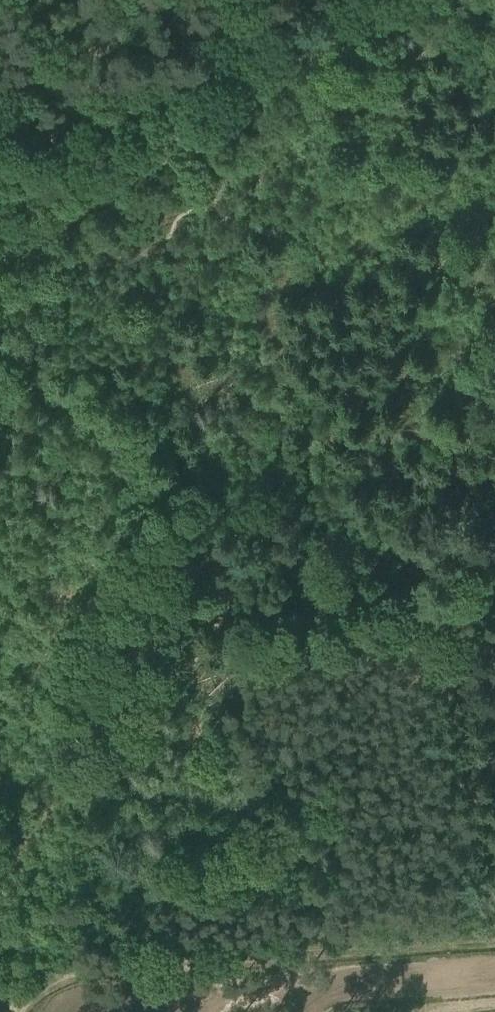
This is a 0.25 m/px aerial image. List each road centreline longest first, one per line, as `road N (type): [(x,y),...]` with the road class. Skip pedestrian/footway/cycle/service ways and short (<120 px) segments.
road 1 (track): [(393,0),(0,255)]

